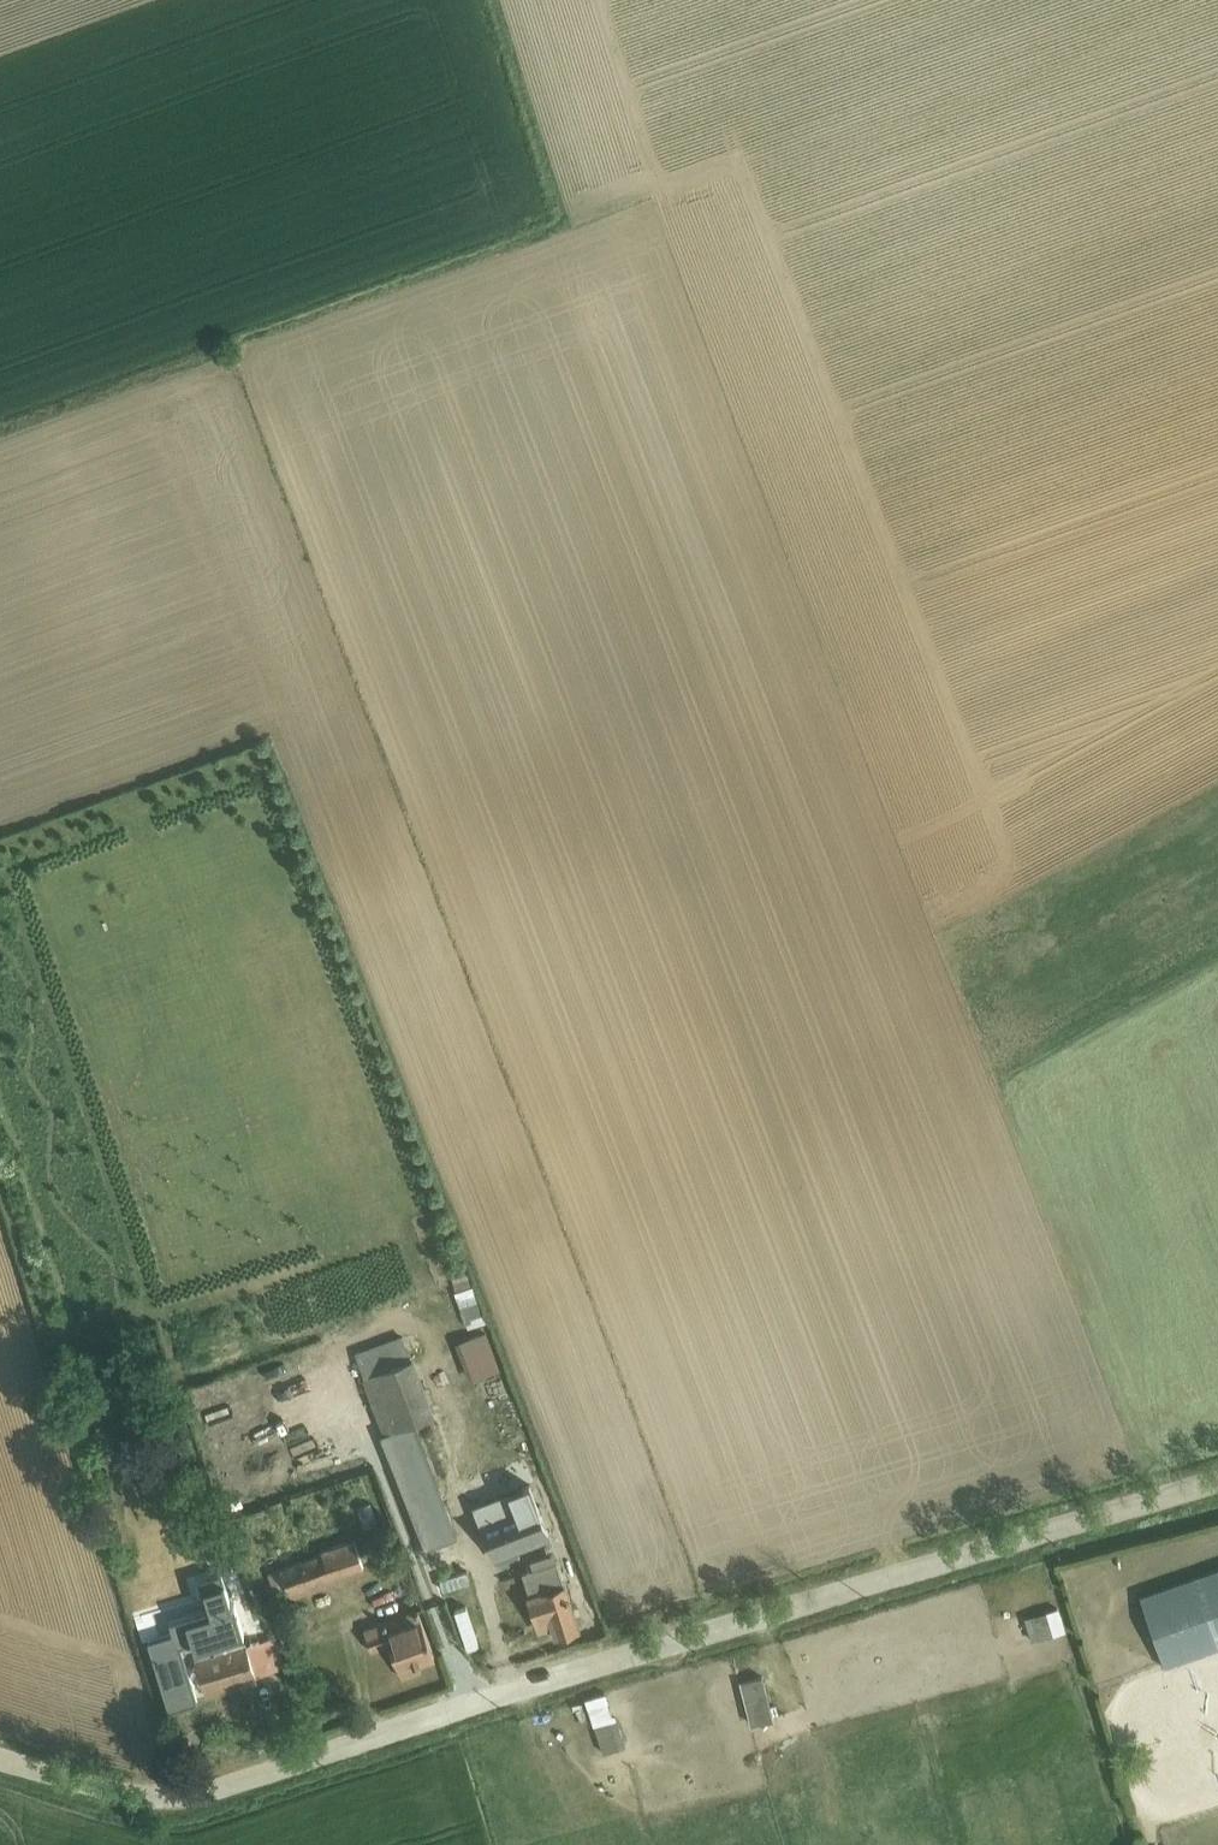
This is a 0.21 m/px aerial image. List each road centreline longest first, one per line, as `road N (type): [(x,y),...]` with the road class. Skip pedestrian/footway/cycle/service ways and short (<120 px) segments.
road 1 (tertiary): [(1217,1482),(547,1680),(237,1789),(170,1804),(90,1790),(0,1760)]

